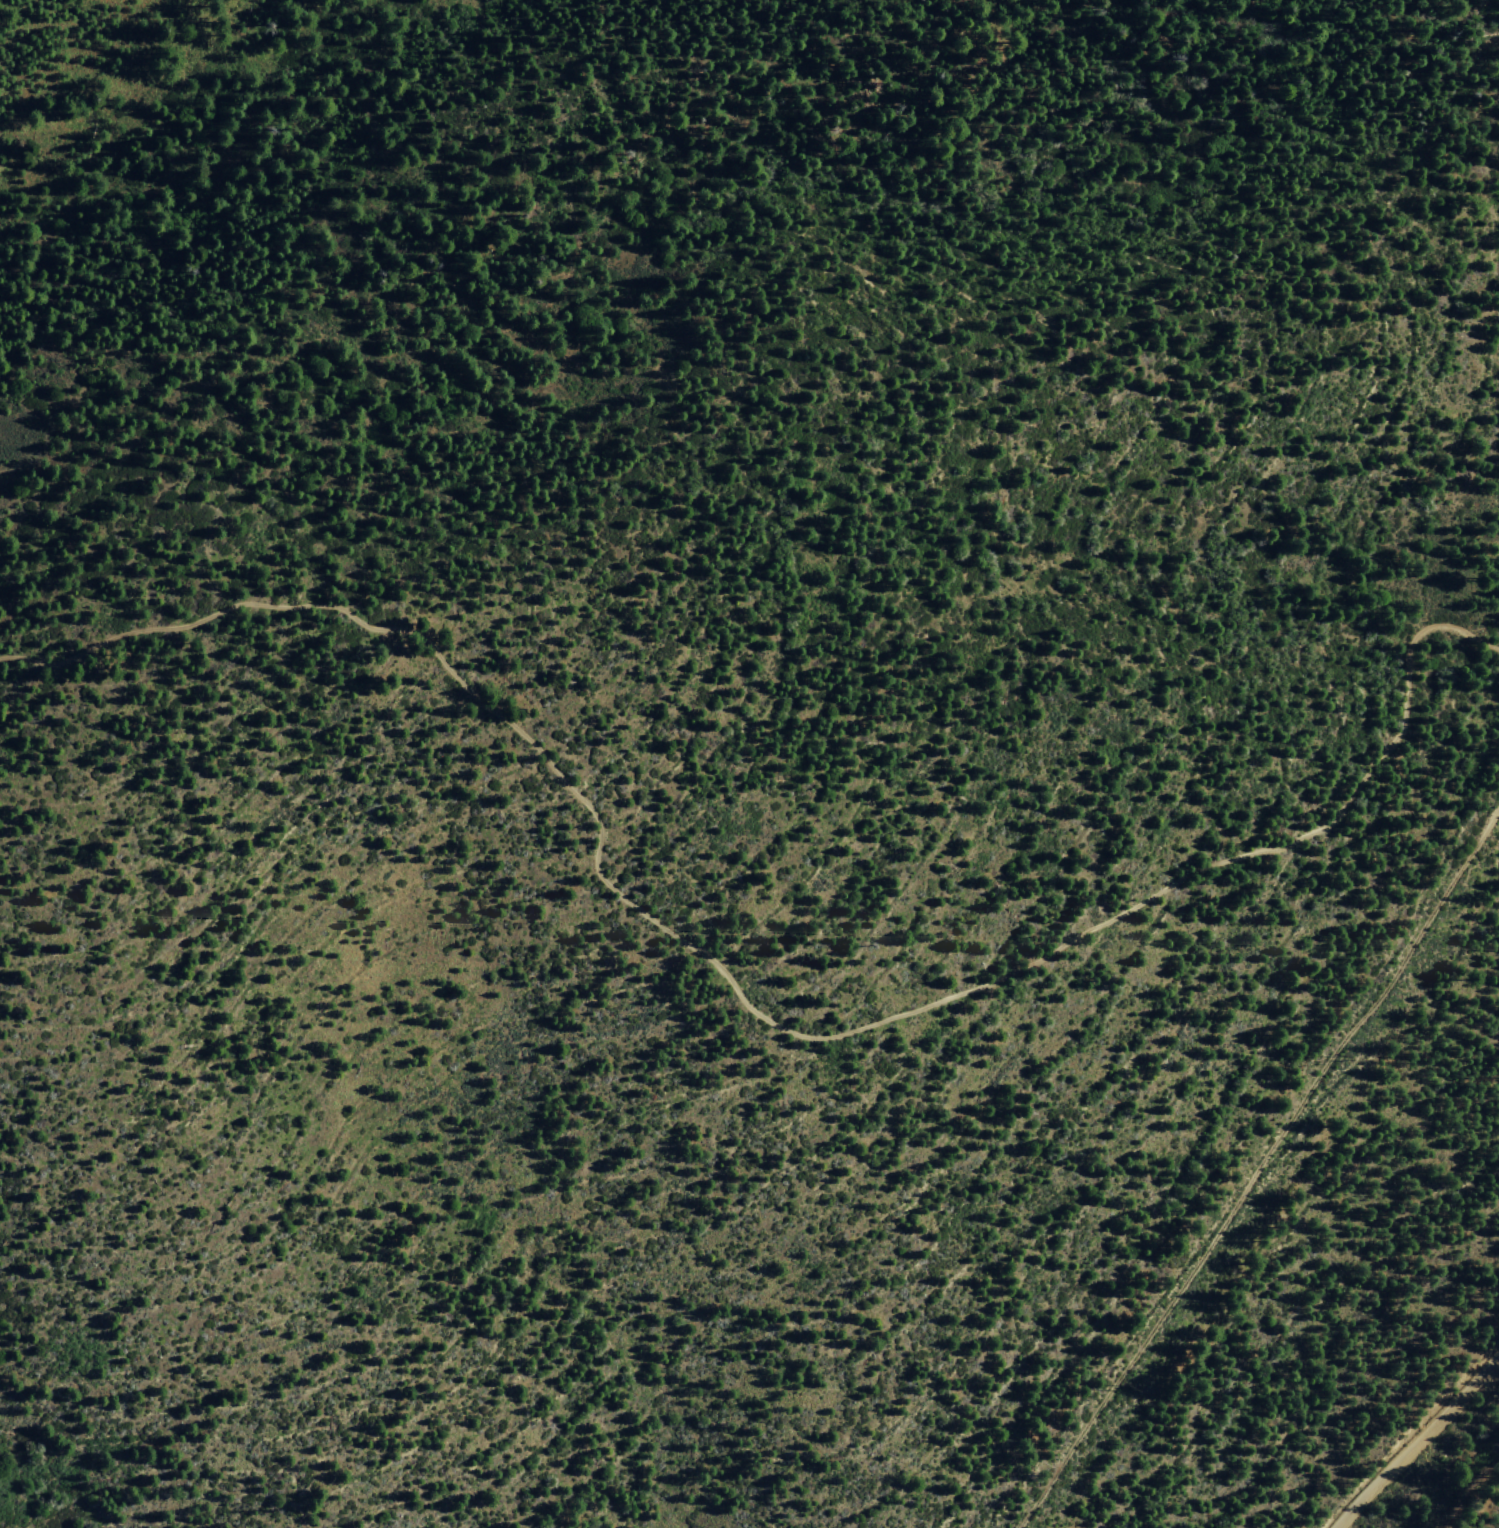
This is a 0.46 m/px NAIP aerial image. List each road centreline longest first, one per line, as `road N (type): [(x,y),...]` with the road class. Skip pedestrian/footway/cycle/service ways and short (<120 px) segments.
road 1 (track): [(1498,651),(1452,627),(1418,636),(1409,655),(1404,730),(1323,828),(1195,870),(961,994),(829,1038),(798,1034),(765,1015),(713,958),(612,887),(600,867),(602,825),(594,807),(505,717)]
road 2 (residential): [(1498,1355),(1338,1527)]

